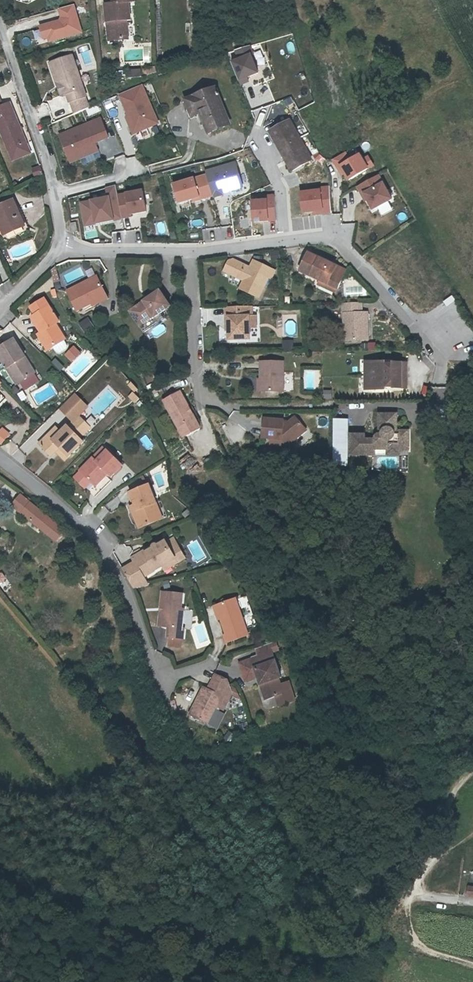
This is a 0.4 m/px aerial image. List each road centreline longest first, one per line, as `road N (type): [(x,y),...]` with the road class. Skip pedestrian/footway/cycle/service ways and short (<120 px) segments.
road 1 (residential): [(439,360),(332,240),(193,254),(63,249)]
road 2 (residential): [(0,459),(115,561),(158,681),(209,668)]
road 3 (track): [(472,967),(421,952),(397,934),(400,906),(472,832)]
road 4 (residential): [(0,28),(52,199)]

